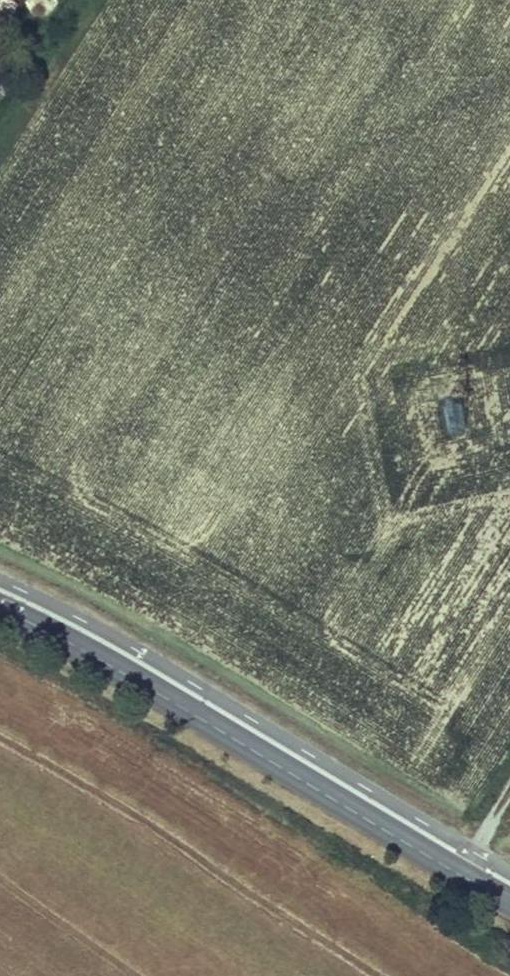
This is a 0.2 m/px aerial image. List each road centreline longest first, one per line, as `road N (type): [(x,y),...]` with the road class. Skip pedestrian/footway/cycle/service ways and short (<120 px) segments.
road 1 (tertiary): [(509,913),(0,622)]

